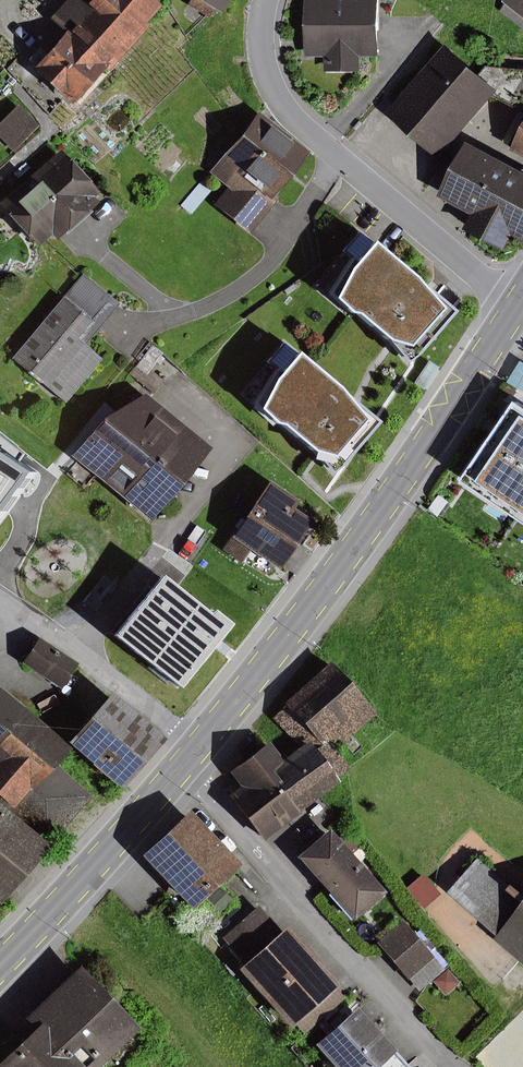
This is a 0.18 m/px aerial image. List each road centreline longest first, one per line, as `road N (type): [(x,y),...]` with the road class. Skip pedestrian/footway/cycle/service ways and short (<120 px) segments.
road 1 (secondary): [(206,739),(350,559),(522,303)]
road 2 (residential): [(266,0),(261,34),(287,105),(336,159),(522,303)]
road 3 (residential): [(179,771),(463,1066)]
road 4 (secondary): [(0,963),(179,771)]
road 5 (residential): [(206,739),(0,584)]

